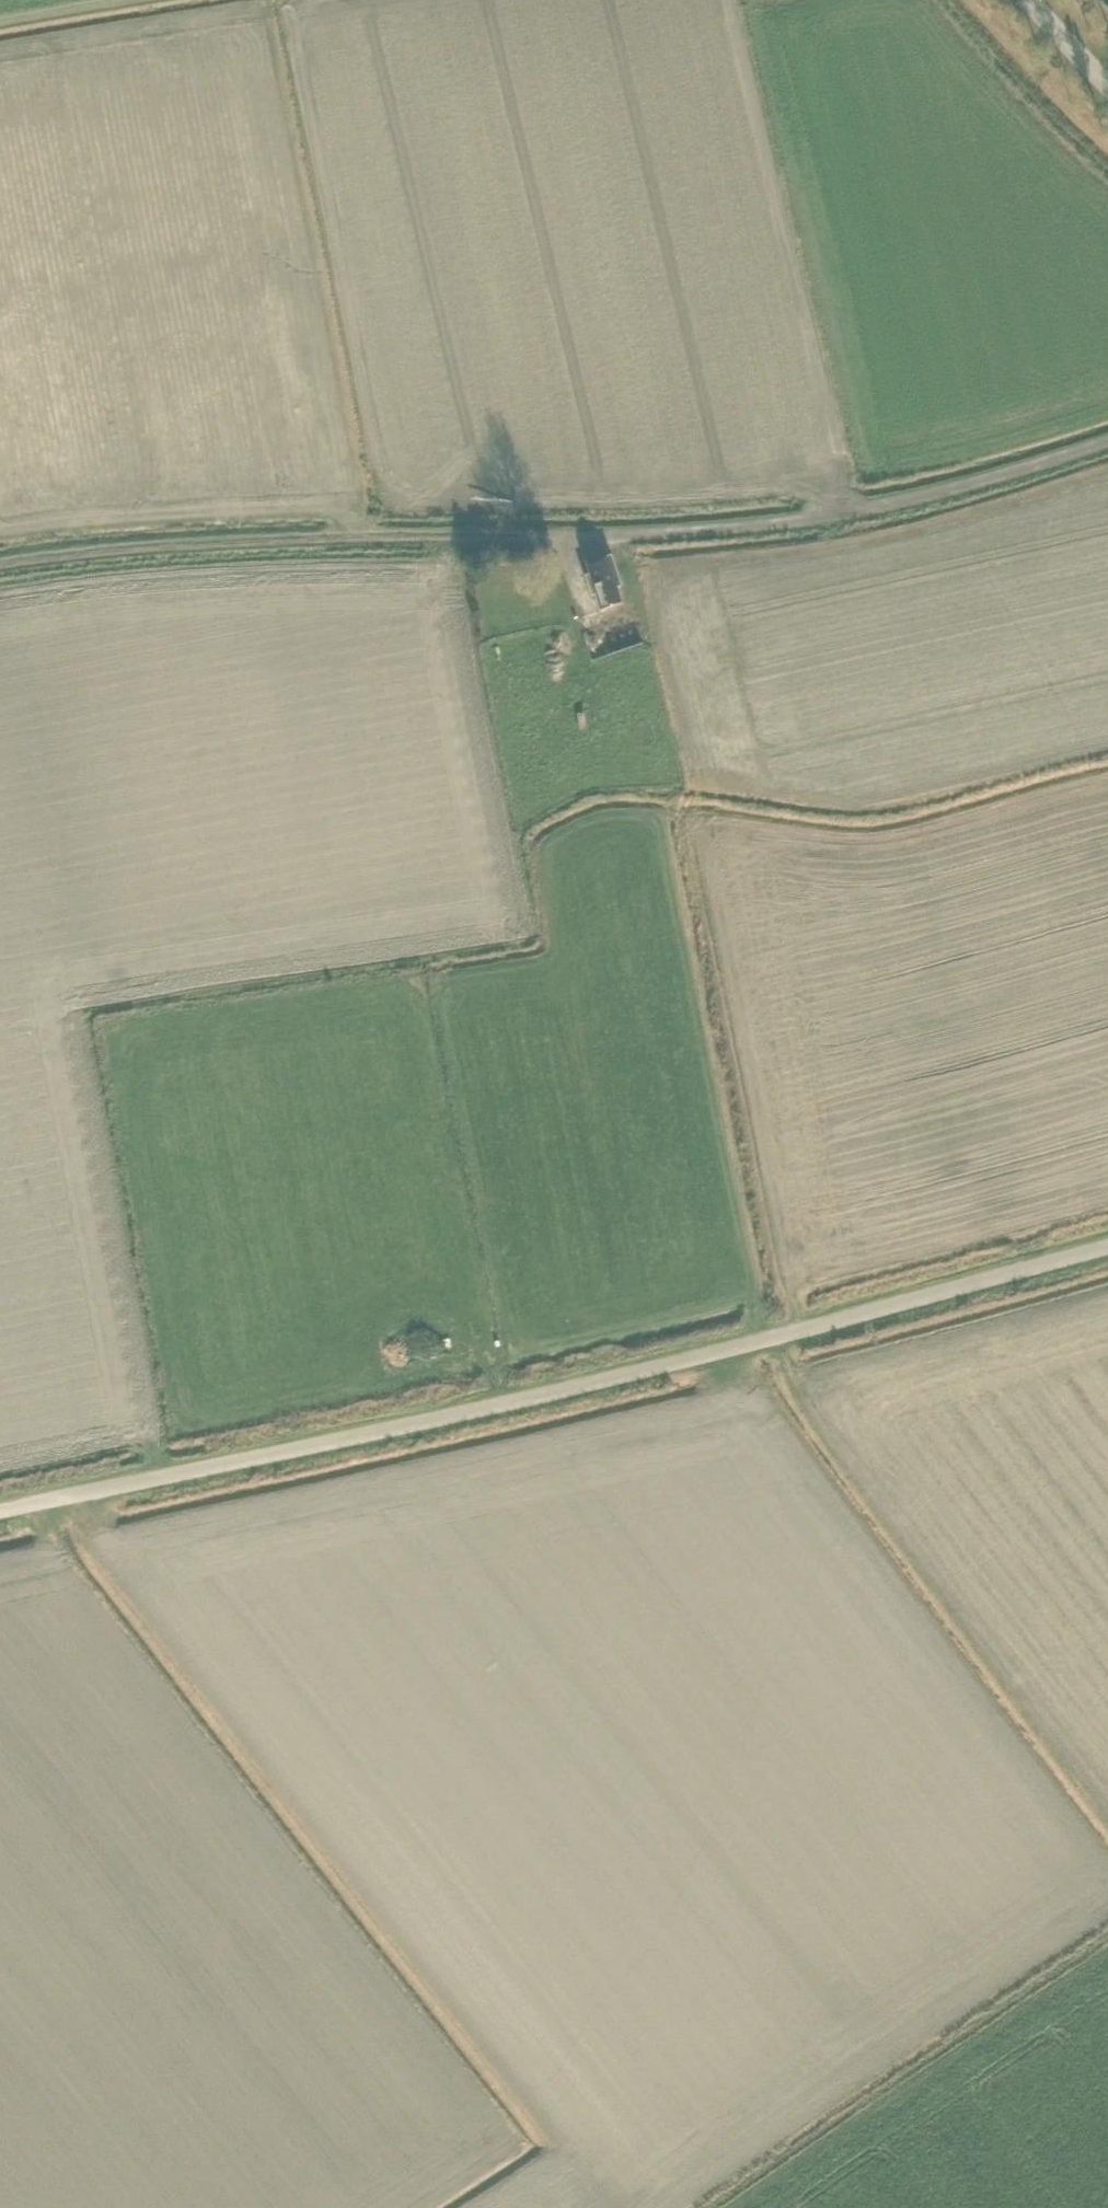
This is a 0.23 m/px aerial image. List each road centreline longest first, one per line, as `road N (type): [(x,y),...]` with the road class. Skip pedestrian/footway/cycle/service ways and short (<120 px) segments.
road 1 (unclassified): [(0,1516),(859,1321),(1107,1251)]
road 2 (track): [(1107,441),(945,495),(755,528),(585,542),(214,549),(0,570)]

